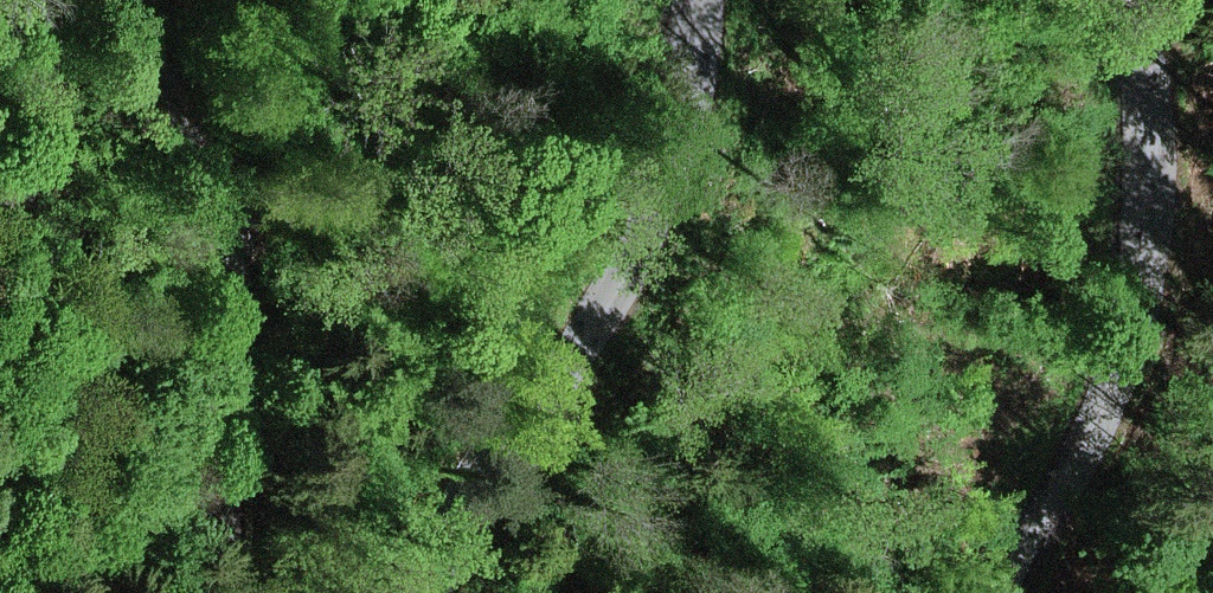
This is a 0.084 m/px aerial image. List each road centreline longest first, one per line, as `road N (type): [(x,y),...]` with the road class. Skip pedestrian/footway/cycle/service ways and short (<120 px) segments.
road 1 (tertiary): [(696,0),(677,145),(656,225),(612,305),(482,480),(429,592)]
road 2 (tertiary): [(1008,592),(1134,329),(1154,135),(1128,0)]
road 3 (track): [(239,592),(228,537),(239,242),(225,195),(118,0)]

